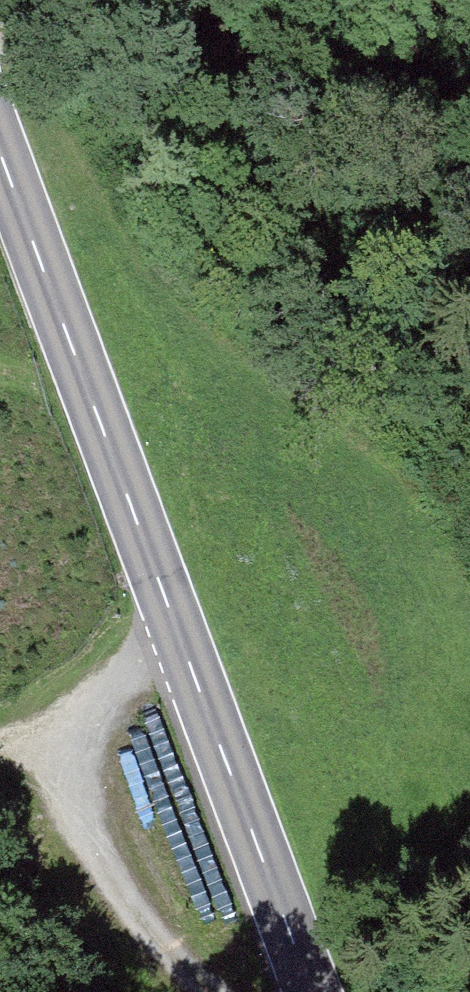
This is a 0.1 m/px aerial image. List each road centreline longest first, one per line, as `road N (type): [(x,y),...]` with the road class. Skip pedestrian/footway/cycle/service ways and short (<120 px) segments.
road 1 (primary): [(311,991),(0,151)]
road 2 (track): [(469,138),(63,0)]
road 3 (track): [(49,717),(81,826),(152,945),(211,991)]
road 4 (track): [(181,644),(0,740)]

